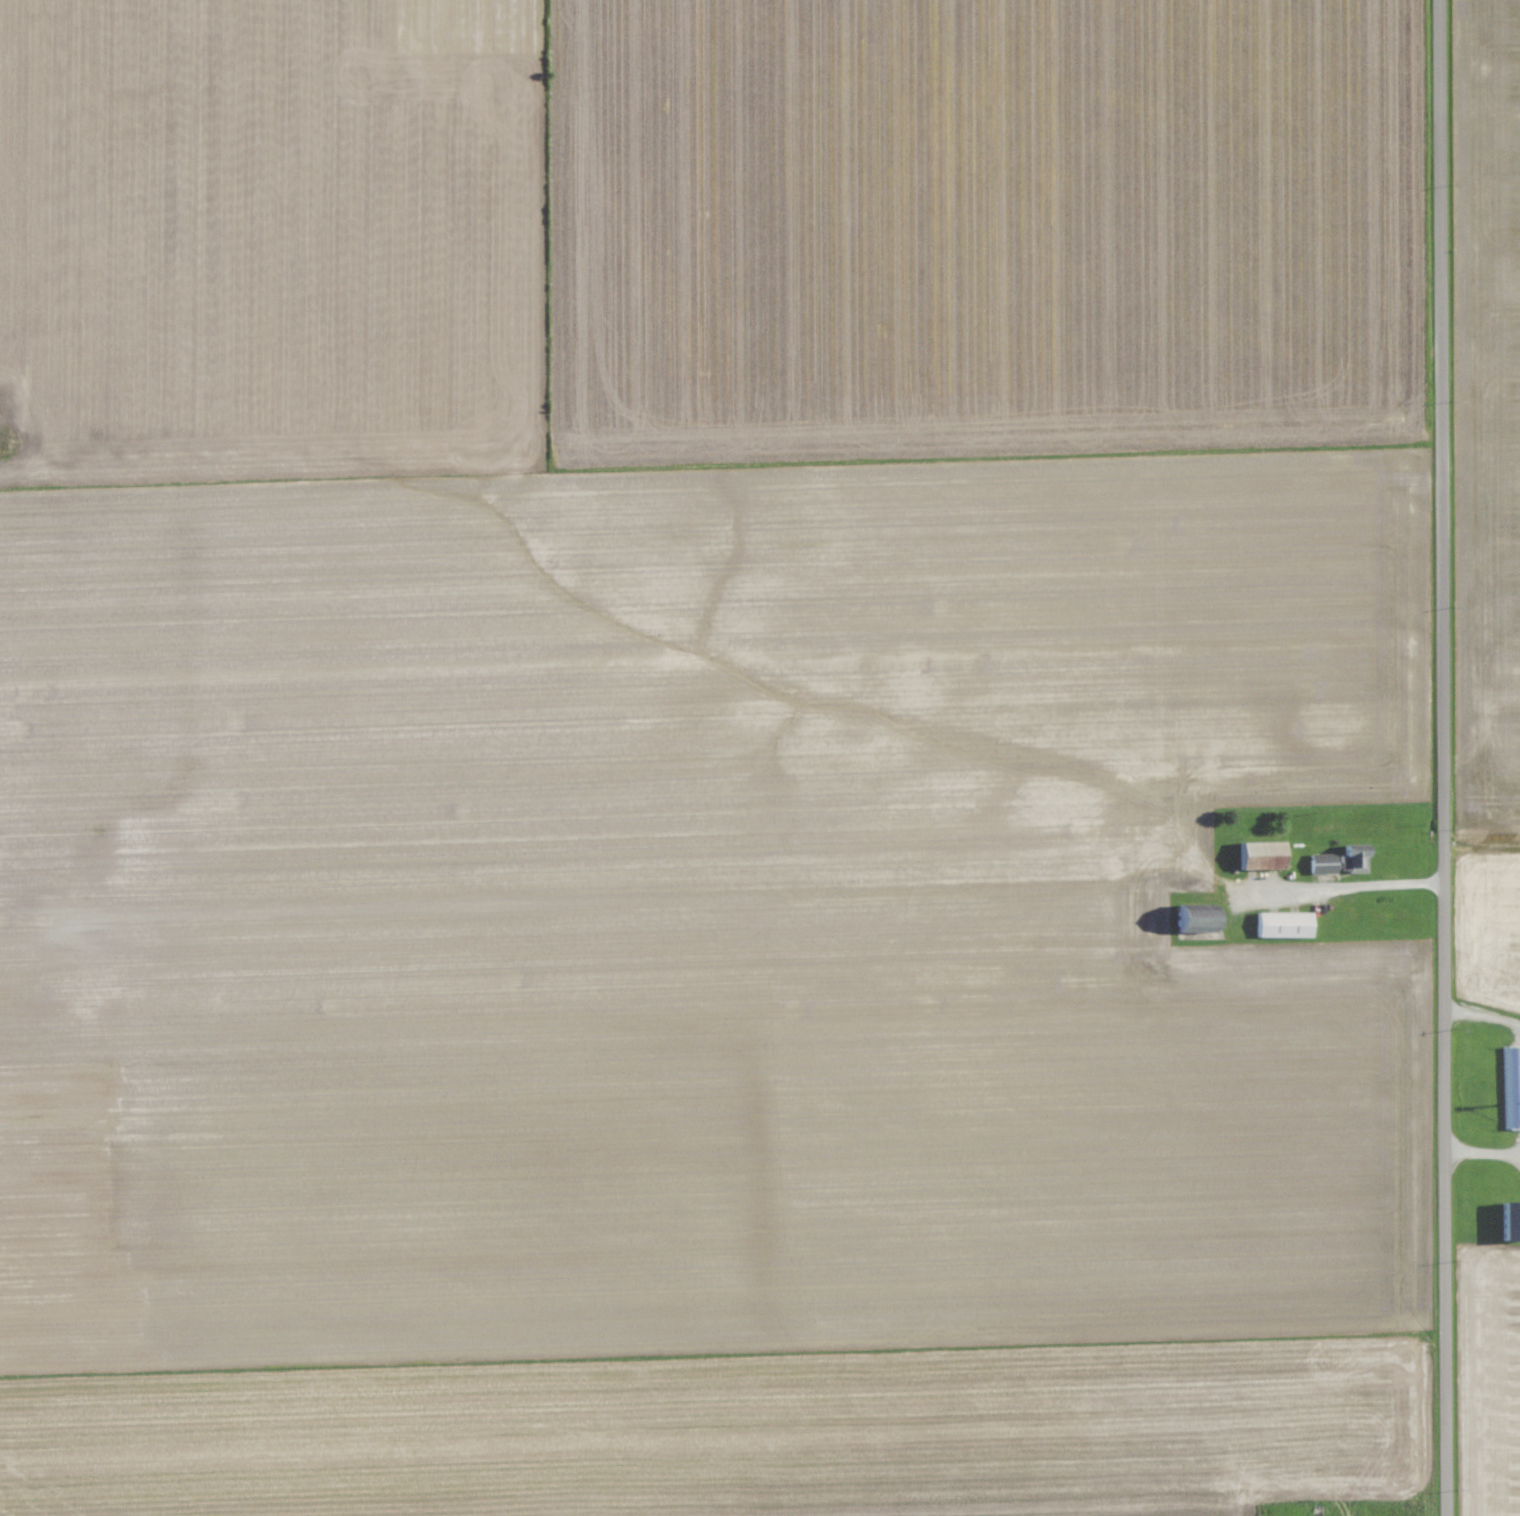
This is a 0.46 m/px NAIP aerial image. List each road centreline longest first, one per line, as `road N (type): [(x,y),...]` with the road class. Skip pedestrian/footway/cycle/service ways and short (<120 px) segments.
road 1 (residential): [(1411,1515),(1405,1324),(1428,0)]

